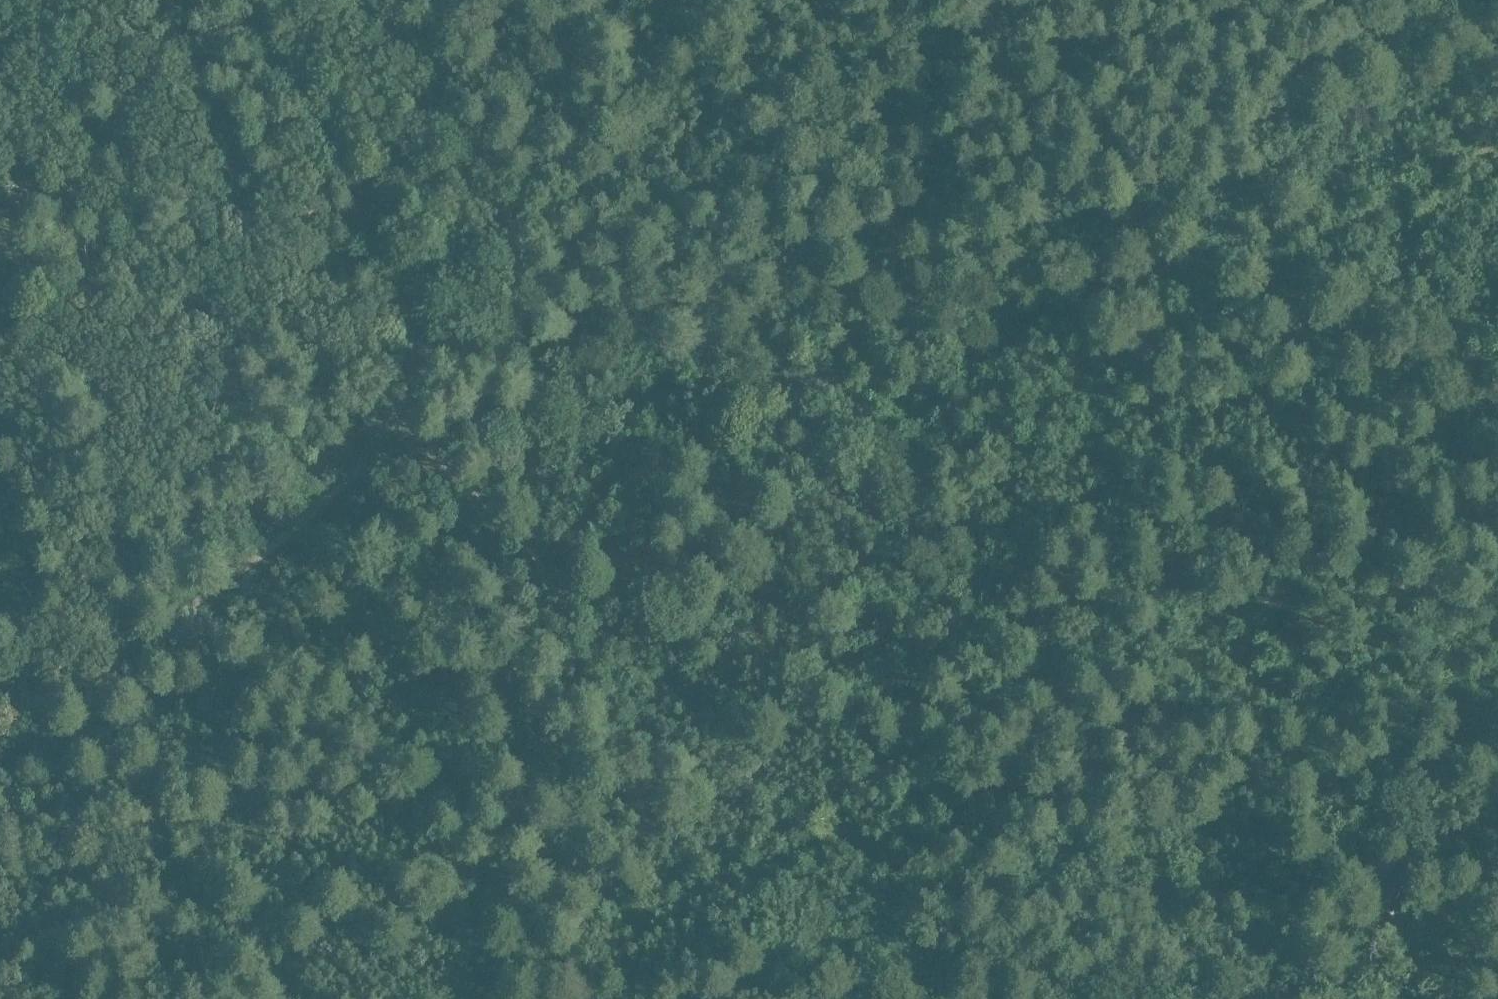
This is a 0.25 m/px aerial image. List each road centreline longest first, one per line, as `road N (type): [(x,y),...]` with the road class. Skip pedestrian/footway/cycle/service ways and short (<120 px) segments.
road 1 (track): [(416,443),(581,399),(879,385),(1214,260),(1497,180)]
road 2 (track): [(0,759),(129,648),(328,499),(378,450),(416,443)]
road 3 (track): [(378,450),(423,345),(248,0)]
road 4 (track): [(581,399),(423,345)]

